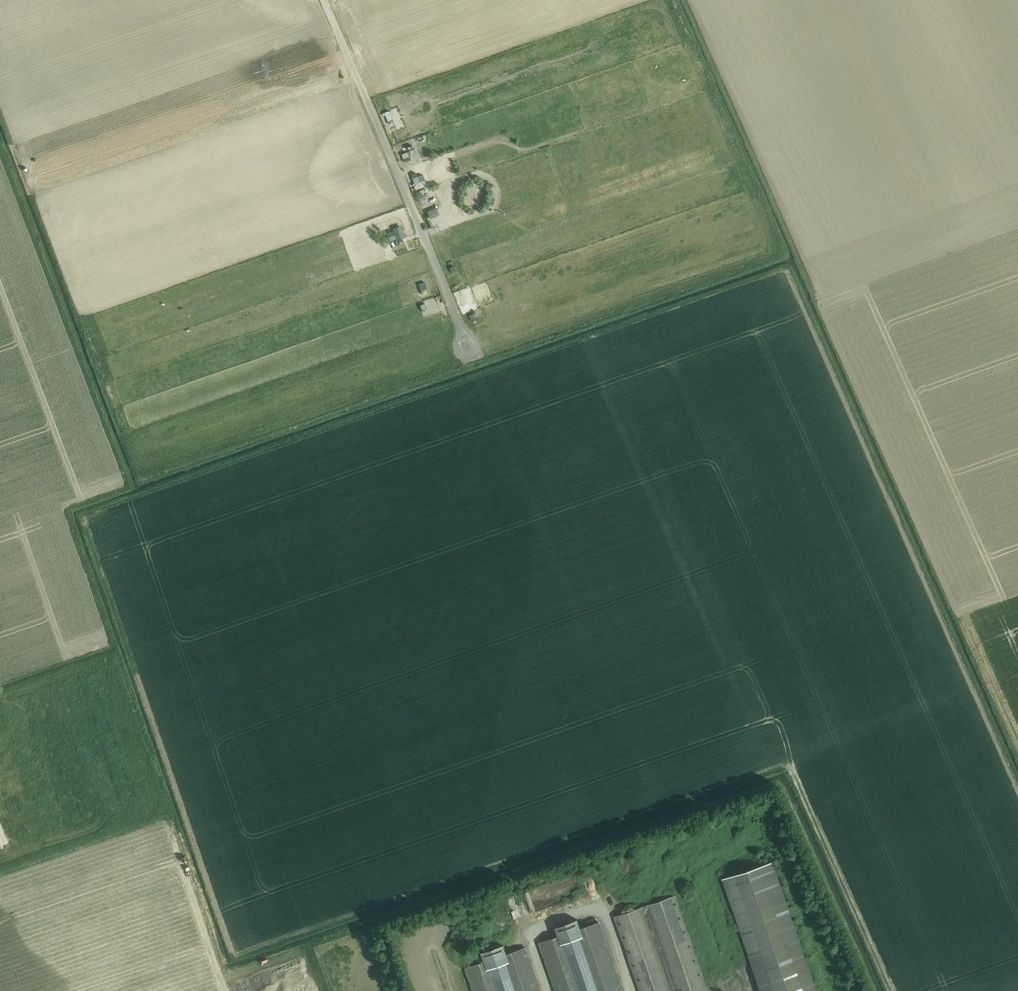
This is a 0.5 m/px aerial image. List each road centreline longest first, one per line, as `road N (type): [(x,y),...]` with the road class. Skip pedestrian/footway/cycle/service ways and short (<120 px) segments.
road 1 (track): [(467,345),(324,0)]

